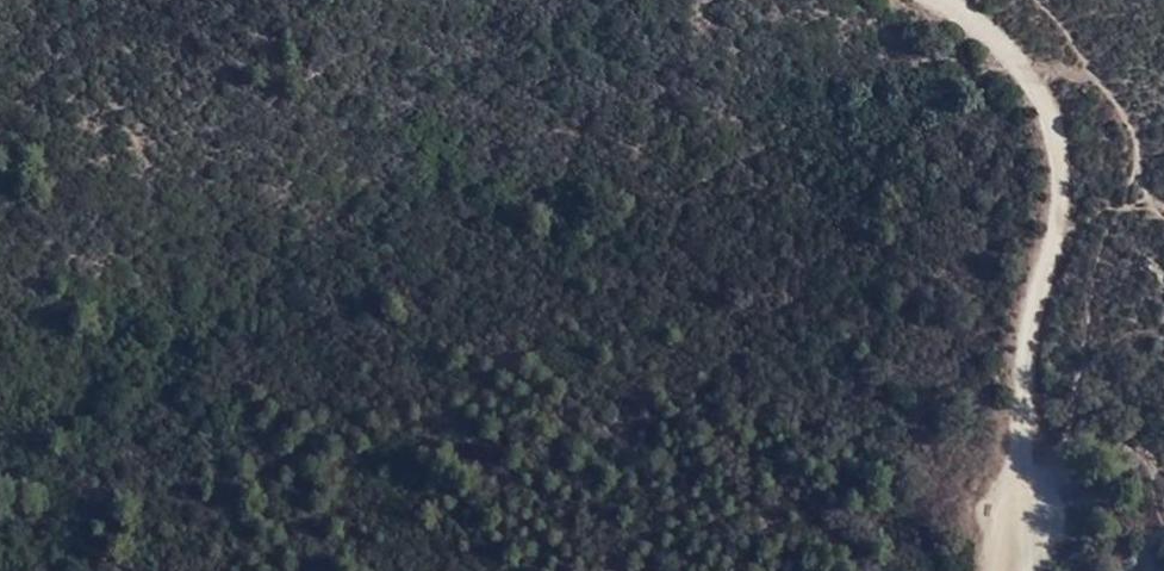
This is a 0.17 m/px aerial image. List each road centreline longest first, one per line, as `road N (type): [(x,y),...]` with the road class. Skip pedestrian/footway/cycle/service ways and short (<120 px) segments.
road 1 (track): [(949,0),(1019,62),(1045,100),(1057,143),(1057,231),(1025,355),(1017,497)]

